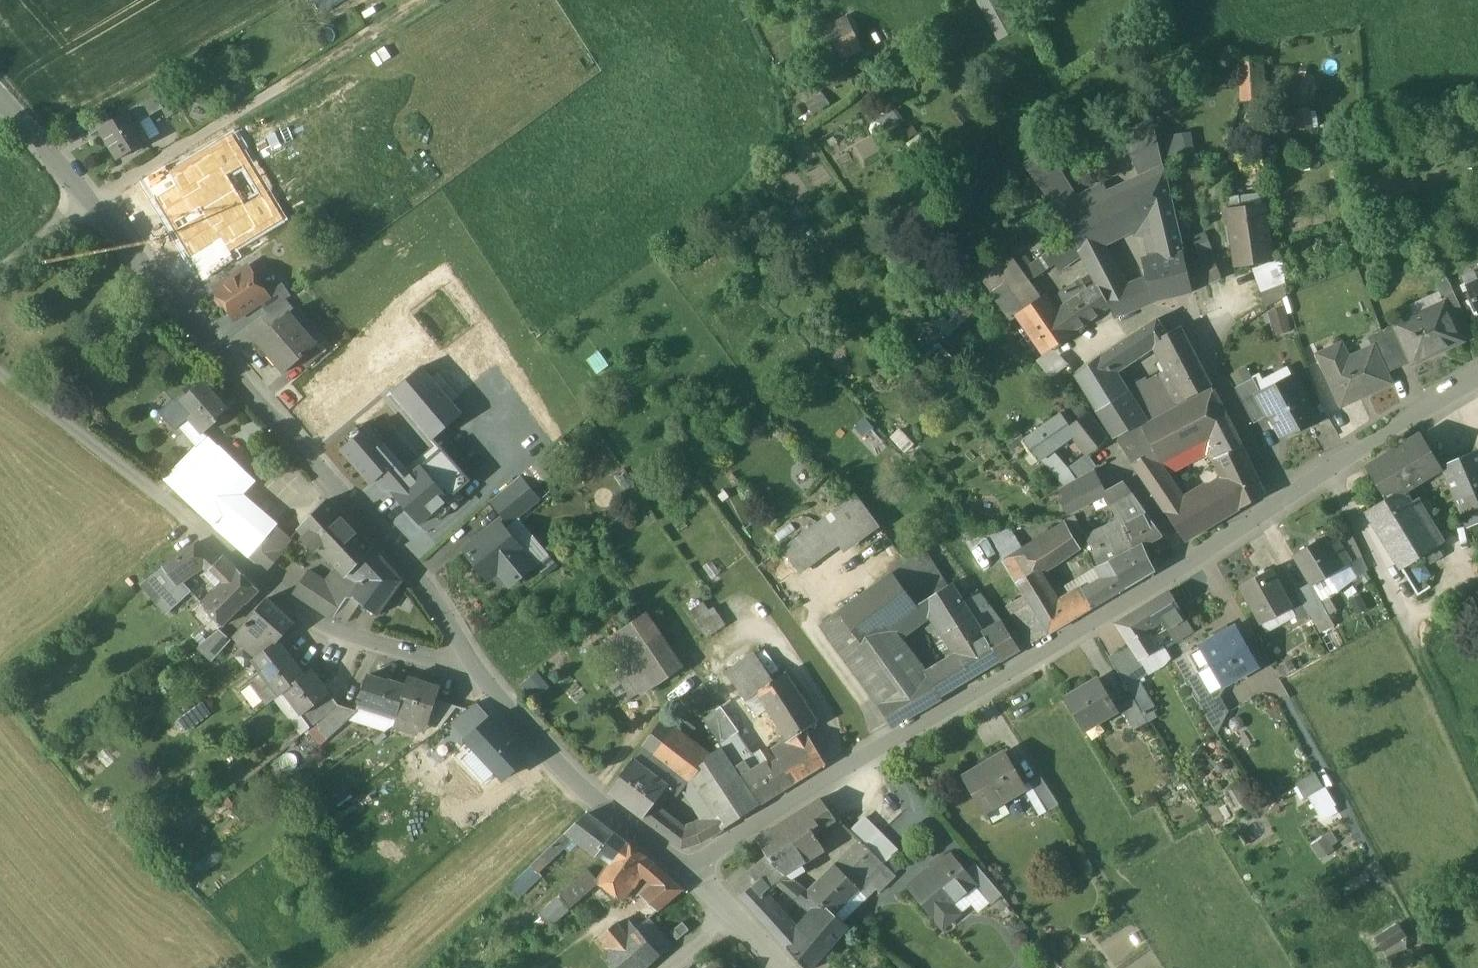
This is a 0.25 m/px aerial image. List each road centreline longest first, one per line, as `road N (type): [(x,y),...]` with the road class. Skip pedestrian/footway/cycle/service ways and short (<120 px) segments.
road 1 (secondary): [(1477,380),(1154,591),(688,868)]
road 2 (secondary): [(469,659),(412,565),(0,98)]
road 3 (residential): [(469,659),(455,665),(330,635),(0,369)]
road 4 (track): [(424,0),(92,202),(0,270)]
road 5 (track): [(1477,756),(1331,472)]
road 6 (secondary): [(688,868),(523,733),(469,659)]
road 7 (residential): [(688,868),(785,967)]

